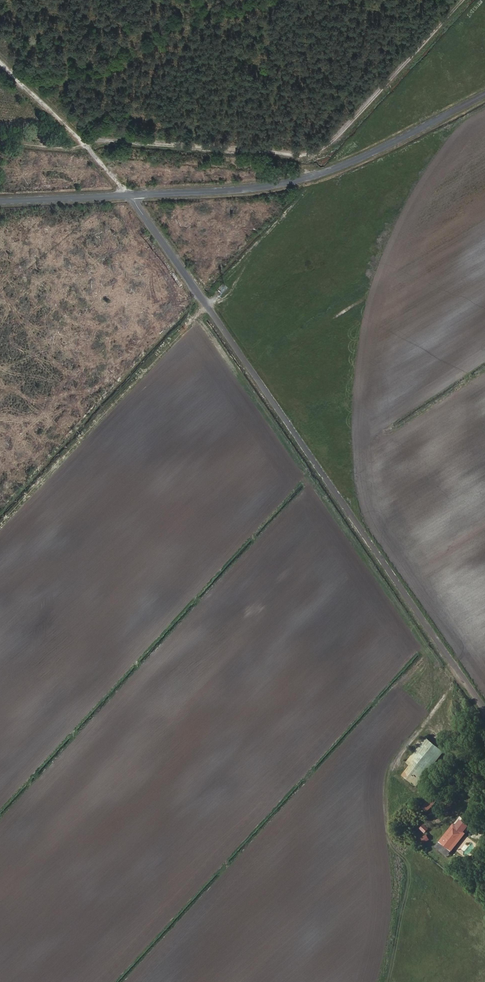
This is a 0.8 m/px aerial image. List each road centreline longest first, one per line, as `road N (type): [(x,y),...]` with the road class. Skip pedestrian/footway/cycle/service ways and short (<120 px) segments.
road 1 (tertiary): [(484,705),(130,195)]
road 2 (track): [(462,0),(314,152),(86,146)]
road 3 (tertiary): [(130,195),(261,187),(330,171),(484,95)]
road 4 (tertiary): [(0,201),(130,195)]

